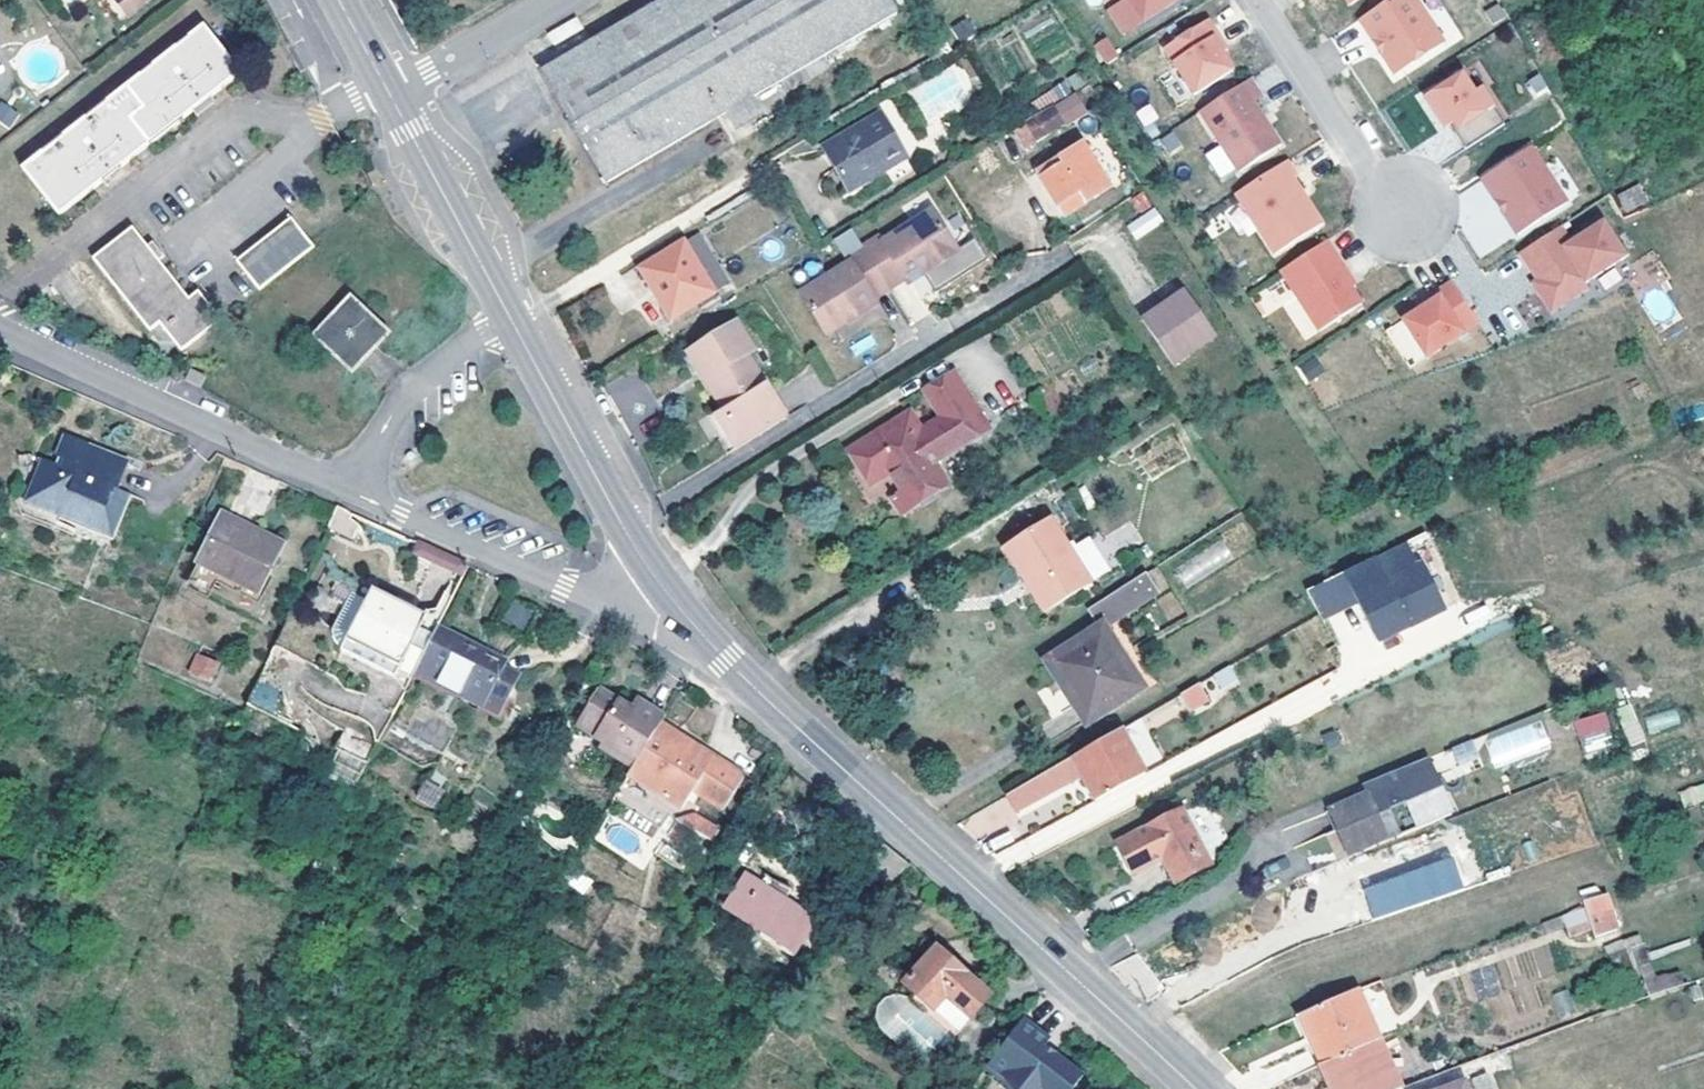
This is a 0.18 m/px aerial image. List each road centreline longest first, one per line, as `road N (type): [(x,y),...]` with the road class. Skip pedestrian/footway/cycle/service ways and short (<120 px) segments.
road 1 (tertiary): [(1194,1088),(792,726),(676,605)]
road 2 (tertiary): [(676,605),(390,90)]
road 3 (residential): [(351,490),(0,328)]
road 4 (residential): [(351,490),(659,619),(676,605)]
road 5 (residential): [(1260,0),(1398,219)]
road 6 (residential): [(390,90),(547,0)]

